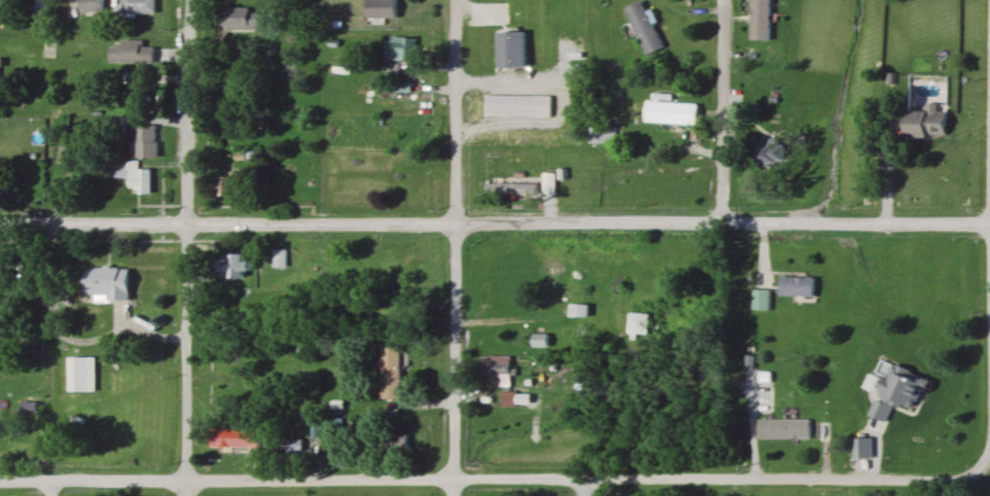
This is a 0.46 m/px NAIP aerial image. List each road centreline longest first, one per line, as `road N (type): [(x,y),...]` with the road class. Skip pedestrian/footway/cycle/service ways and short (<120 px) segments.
road 1 (residential): [(989,225),(0,227)]
road 2 (residential): [(946,480),(0,481)]
road 3 (residential): [(185,495),(188,0)]
road 4 (residential): [(451,495),(450,0)]
road 5 (residential): [(718,222),(727,0)]

